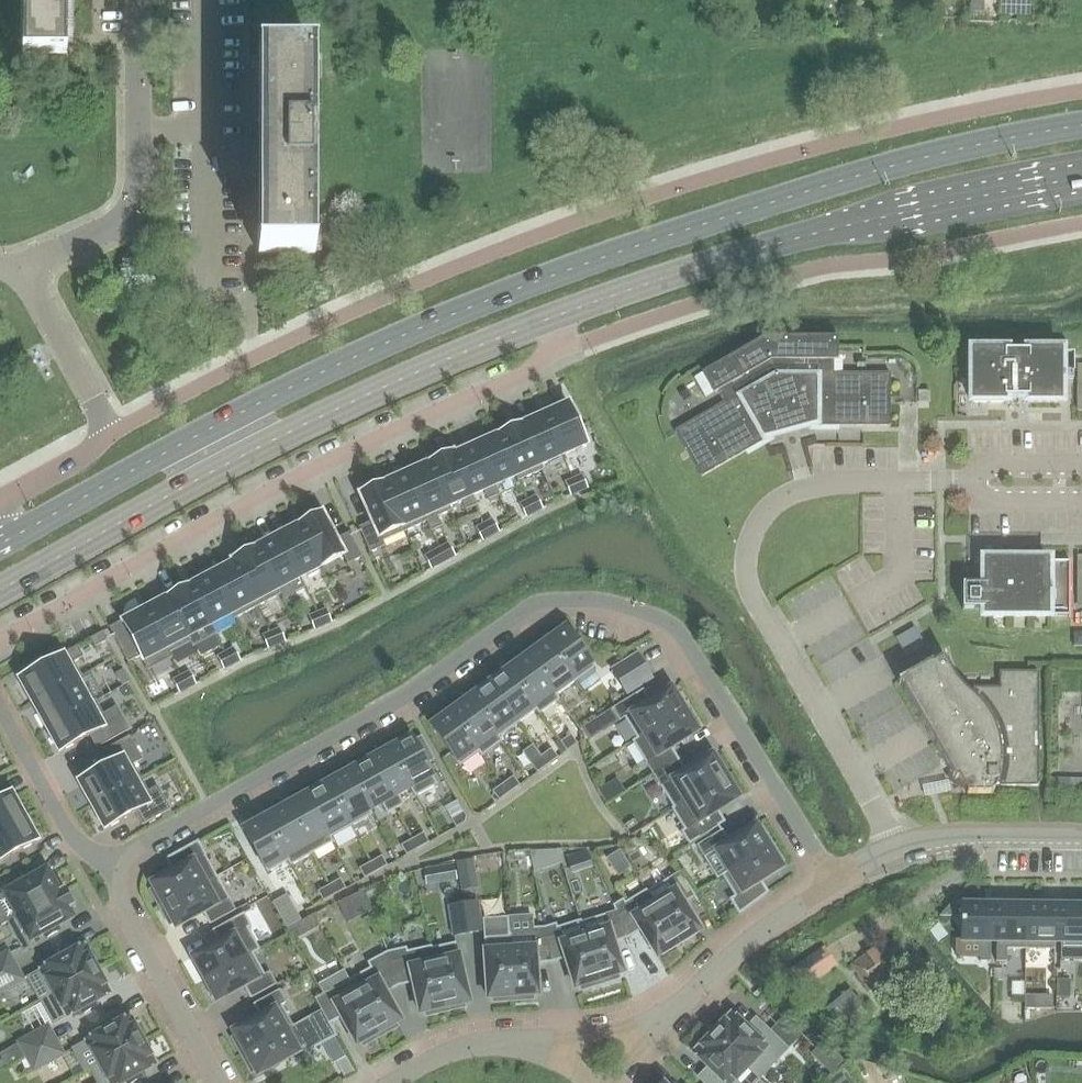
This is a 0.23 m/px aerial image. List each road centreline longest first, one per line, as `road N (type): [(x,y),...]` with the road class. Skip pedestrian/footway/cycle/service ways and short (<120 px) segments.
road 1 (primary): [(1081,125),(885,166),(590,261),(436,320),(251,407),(0,544)]
road 2 (residential): [(122,870),(138,847),(404,698),(527,609),(592,600),(658,617),(683,638),(835,882)]
road 3 (primary): [(0,590),(356,400),(576,308)]
road 4 (residential): [(0,640),(263,494),(519,376),(549,353)]
road 5 (primary): [(576,308),(808,235),(1081,178)]
road 6 (unclassified): [(835,882),(881,855),(933,839),(1081,836)]
road 7 (residential): [(219,1082),(124,910),(122,870)]
road 8 (residential): [(664,1015),(761,929),(835,882)]
road 9 (residential): [(122,870),(71,834),(0,709)]
road 10 (residential): [(20,267),(119,219),(136,192),(138,130)]
road 11 (unclassified): [(97,442),(96,405),(20,267)]
road 12 (residential): [(388,1082),(461,1048),(528,1043)]
road 13 (residential): [(528,1043),(664,1015)]
road 14 (residential): [(138,130),(139,0)]

